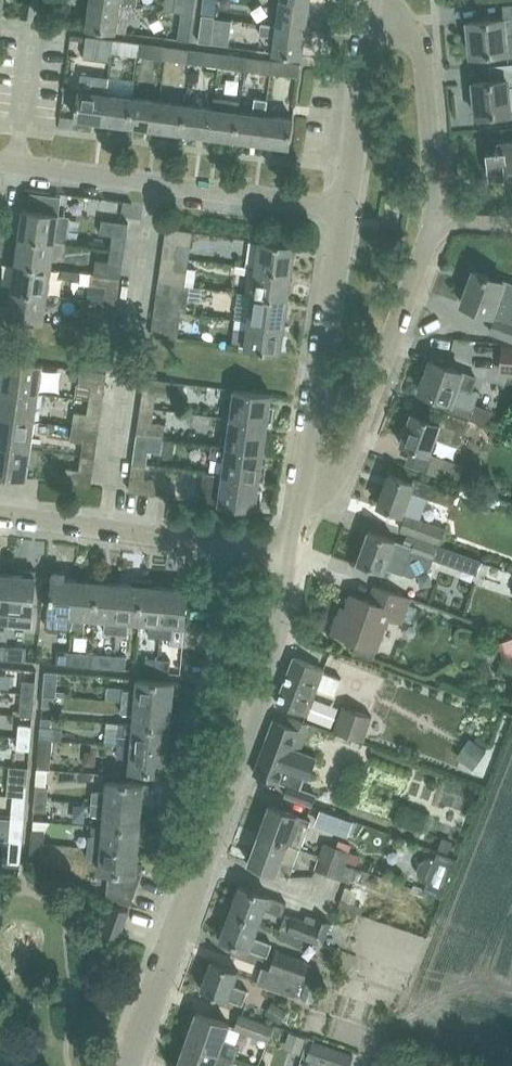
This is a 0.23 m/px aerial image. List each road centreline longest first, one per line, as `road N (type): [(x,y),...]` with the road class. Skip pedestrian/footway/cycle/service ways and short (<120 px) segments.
road 1 (unclassified): [(127,1065),(247,748),(295,547)]
road 2 (residential): [(340,216),(5,172)]
road 3 (residential): [(304,492),(341,485),(368,445),(437,225)]
road 4 (residential): [(295,547),(224,547),(0,520)]
road 5 (unclassified): [(304,492),(340,216)]
road 6 (residential): [(437,225),(422,60),(407,31),(367,12)]
road 7 (unclassified): [(340,216),(367,12)]
road 8 (residential): [(5,172),(28,25)]

